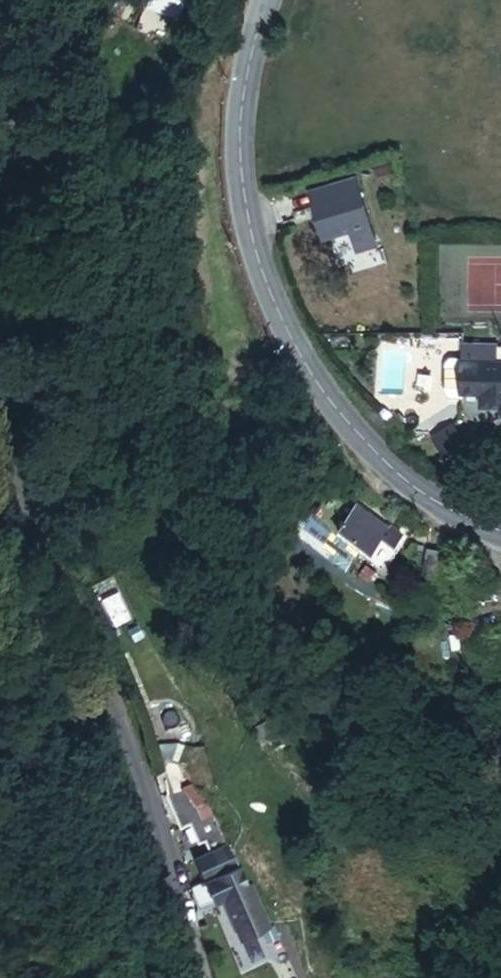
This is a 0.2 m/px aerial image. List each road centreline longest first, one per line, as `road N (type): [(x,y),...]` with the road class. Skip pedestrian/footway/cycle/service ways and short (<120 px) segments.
road 1 (secondary): [(262,0),(236,148),(248,244),(275,324),(321,399),(379,463),(456,519),(500,536)]
road 2 (unclassified): [(192,977),(133,783),(18,514),(0,447)]
road 3 (unclassified): [(0,150),(82,0)]

